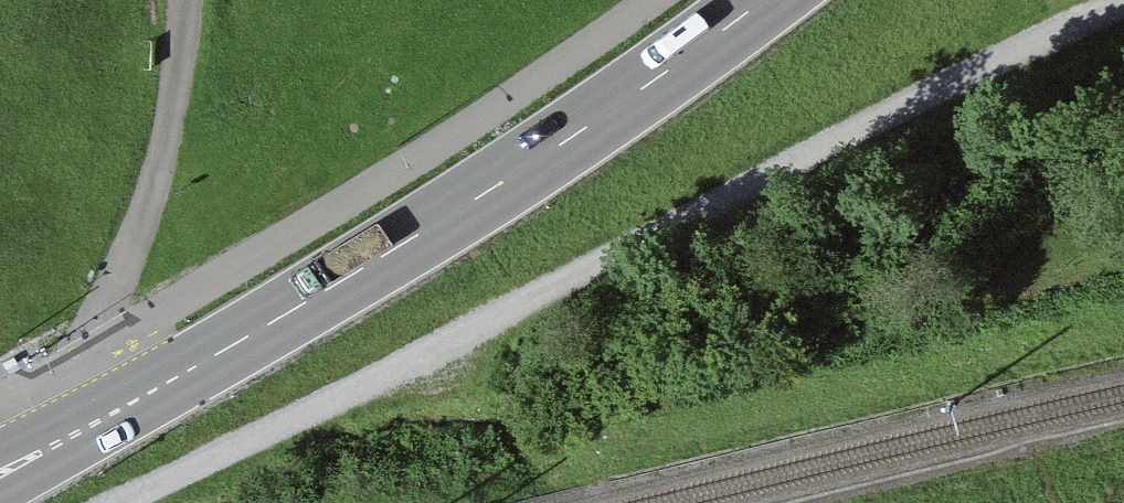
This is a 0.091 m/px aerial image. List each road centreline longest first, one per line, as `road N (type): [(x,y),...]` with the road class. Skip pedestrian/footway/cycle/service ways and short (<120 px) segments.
road 1 (track): [(122,502),(1123,0)]
road 2 (primary): [(765,0),(673,72),(422,231),(0,472)]
road 3 (track): [(176,0),(180,72),(156,193),(100,346),(130,404)]

